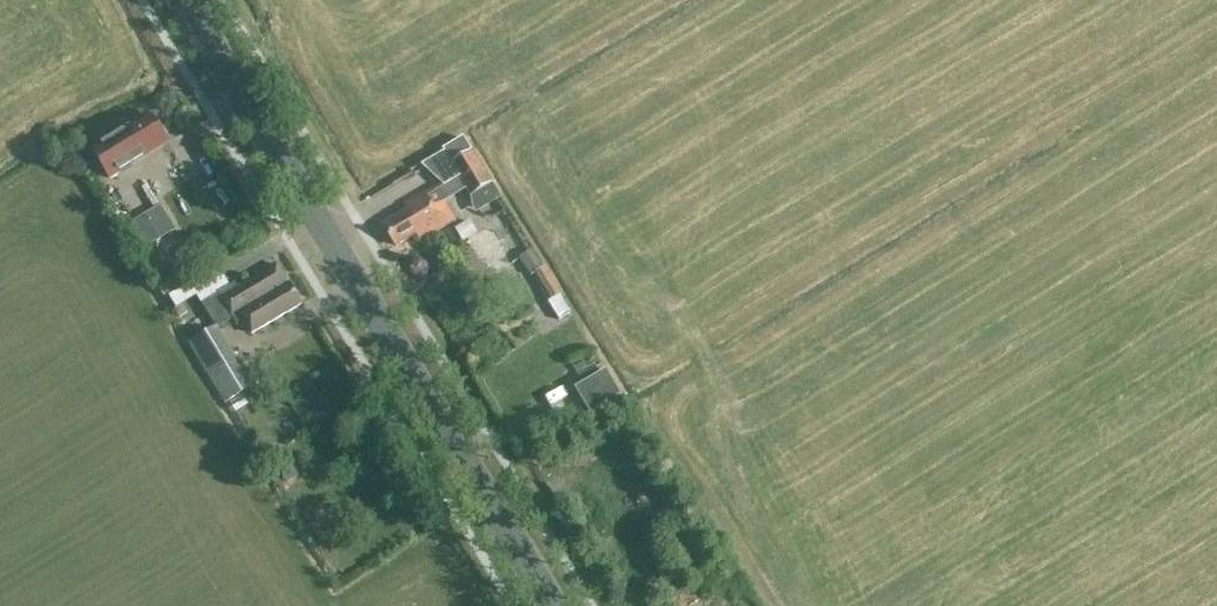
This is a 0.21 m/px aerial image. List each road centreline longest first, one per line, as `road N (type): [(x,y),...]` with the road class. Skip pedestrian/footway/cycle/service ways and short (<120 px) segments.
road 1 (secondary): [(551,605),(183,0)]

